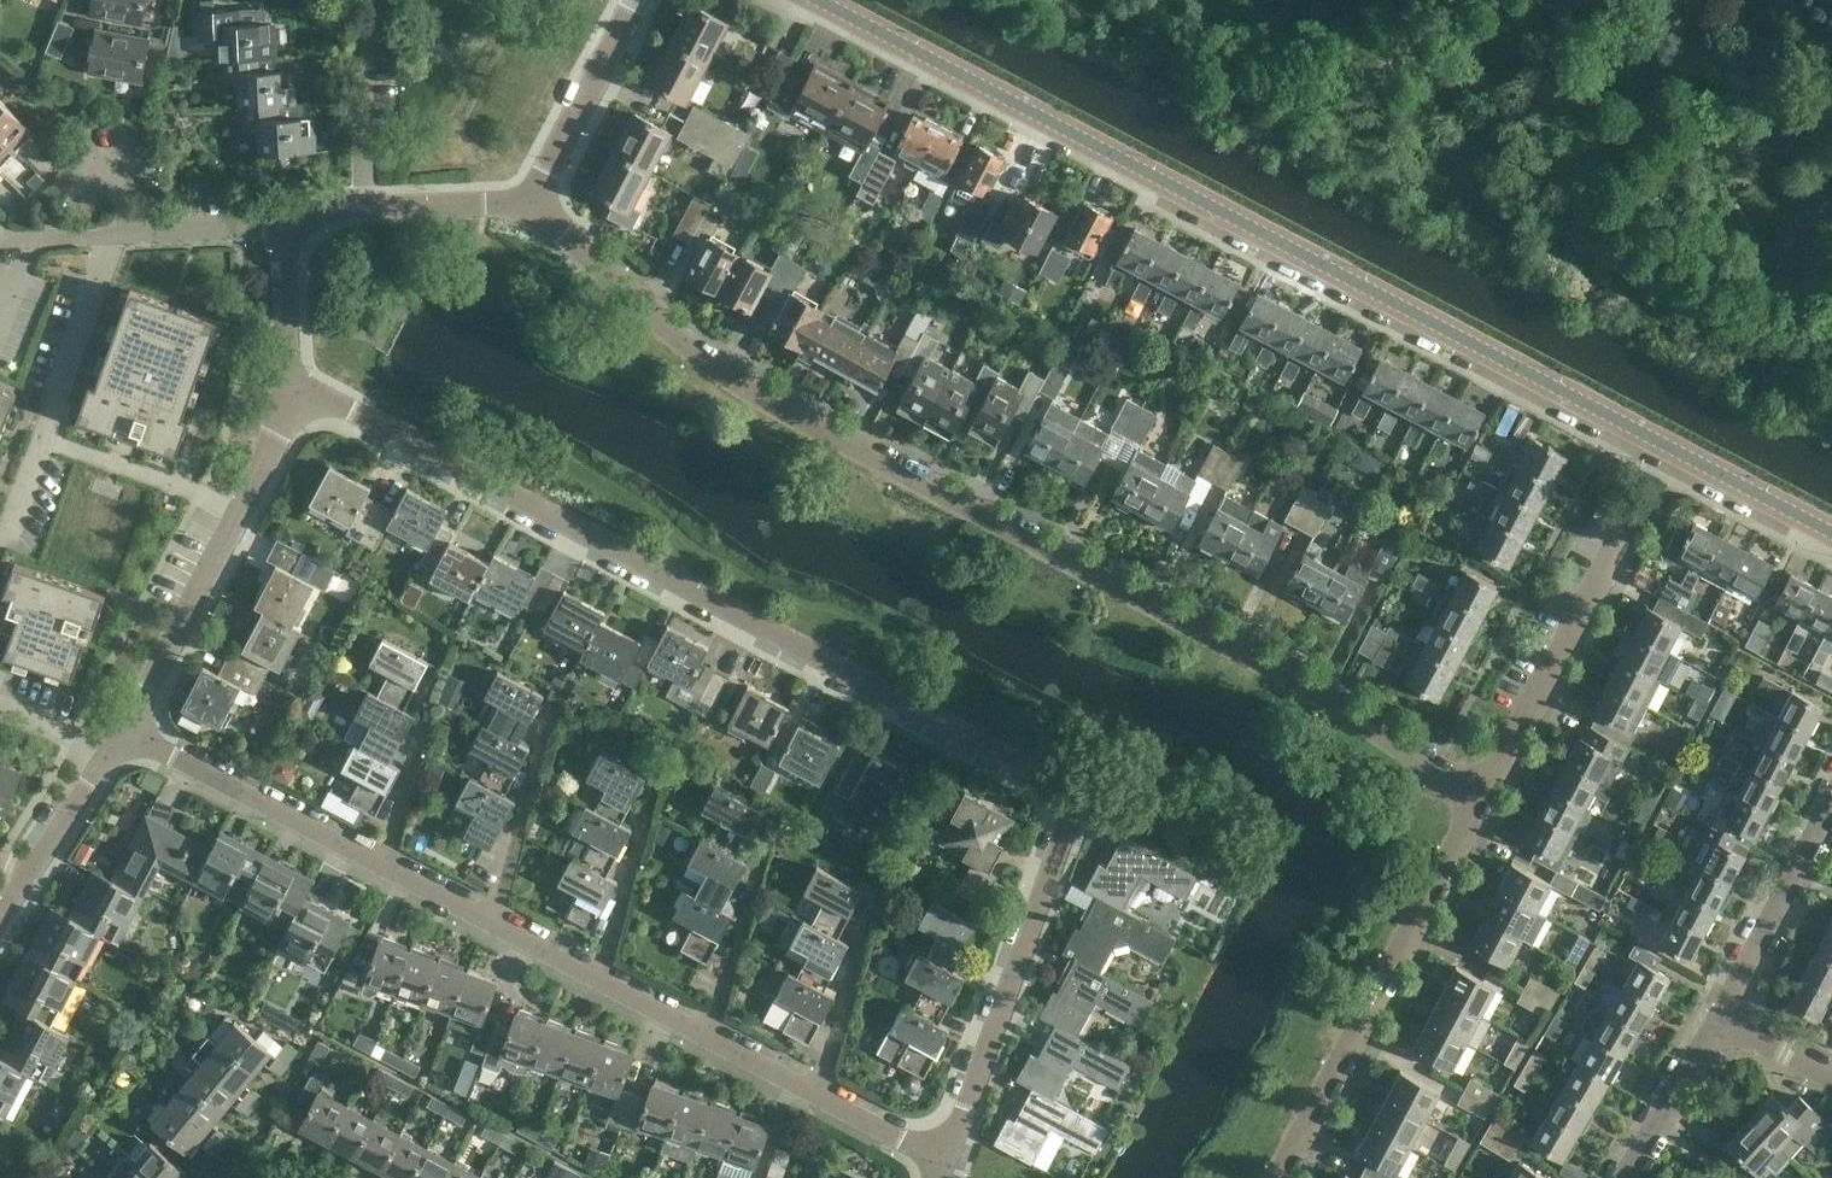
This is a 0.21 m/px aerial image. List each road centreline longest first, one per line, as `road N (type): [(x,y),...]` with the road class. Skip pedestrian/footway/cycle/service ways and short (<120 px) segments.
road 1 (residential): [(945,1162),(1069,803),(331,396),(297,387)]
road 2 (tertiary): [(1831,528),(822,0)]
road 3 (residential): [(1479,800),(1318,691),(730,378),(529,209)]
road 4 (residential): [(1277,1177),(1479,800)]
road 5 (residential): [(123,732),(297,387)]
road 6 (residential): [(1479,800),(1622,529)]
road 7 (residential): [(381,858),(123,732)]
road 8 (residential): [(26,243),(295,226)]
road 9 (residential): [(1711,1021),(1831,792)]
road 10 (residential): [(529,209),(633,0)]
road 11 (residential): [(1618,1177),(1711,1021)]
road 12 (residential): [(364,210),(361,36)]
road 13 (residential): [(31,870),(123,732)]
road 14 (residential): [(364,210),(529,209)]
road 15 (residential): [(297,387),(288,346),(286,257),(295,226)]
road 16 (residential): [(381,858),(424,713)]
road 17 (residential): [(945,1162),(814,1092)]
road 18 (residential): [(814,1092),(853,958)]
road 19 (residential): [(712,1037),(745,906)]
road 20 (residential): [(611,980),(492,917)]
road 21 (residential): [(1831,1073),(1711,1021)]
road 22 (residential): [(492,917),(381,858)]
road 23 (residential): [(492,917),(521,798)]

